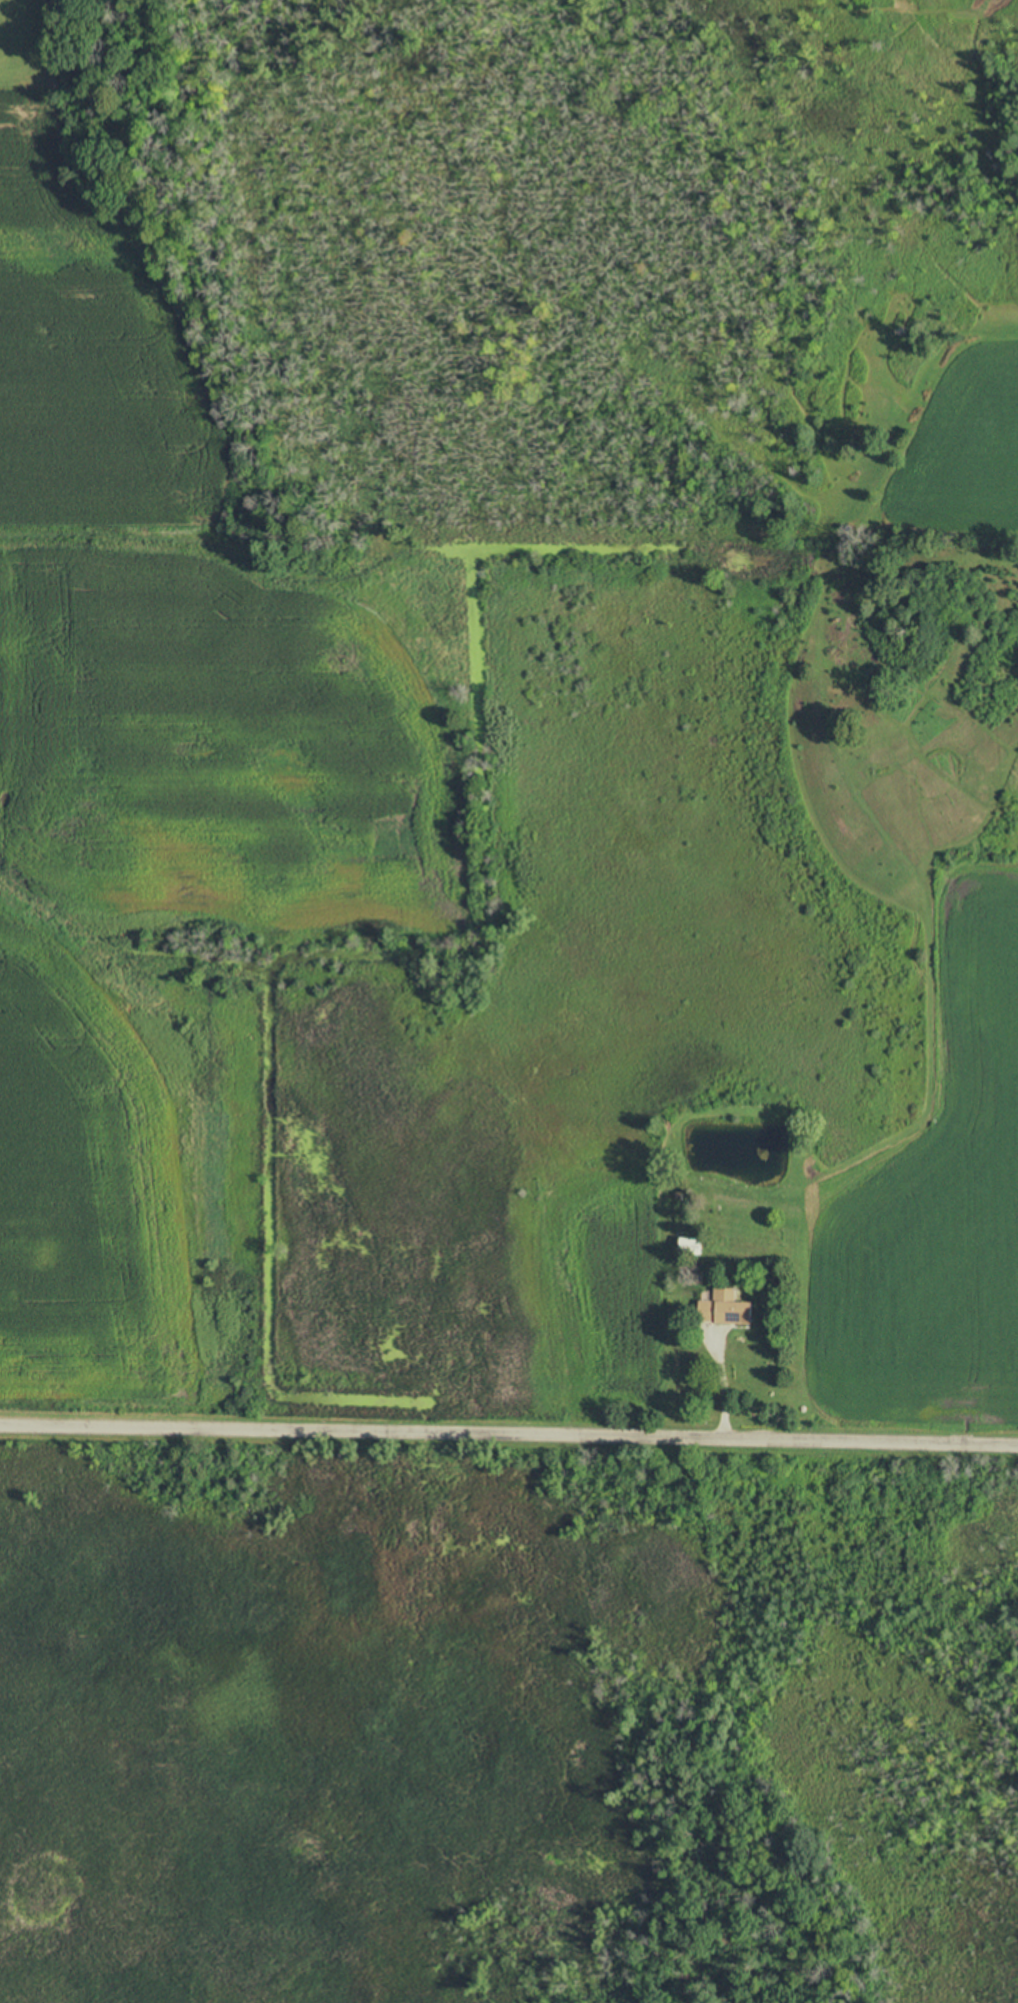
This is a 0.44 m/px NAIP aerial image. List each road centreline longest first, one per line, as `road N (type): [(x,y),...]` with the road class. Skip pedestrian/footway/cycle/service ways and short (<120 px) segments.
road 1 (residential): [(0,1429),(1017,1449)]

